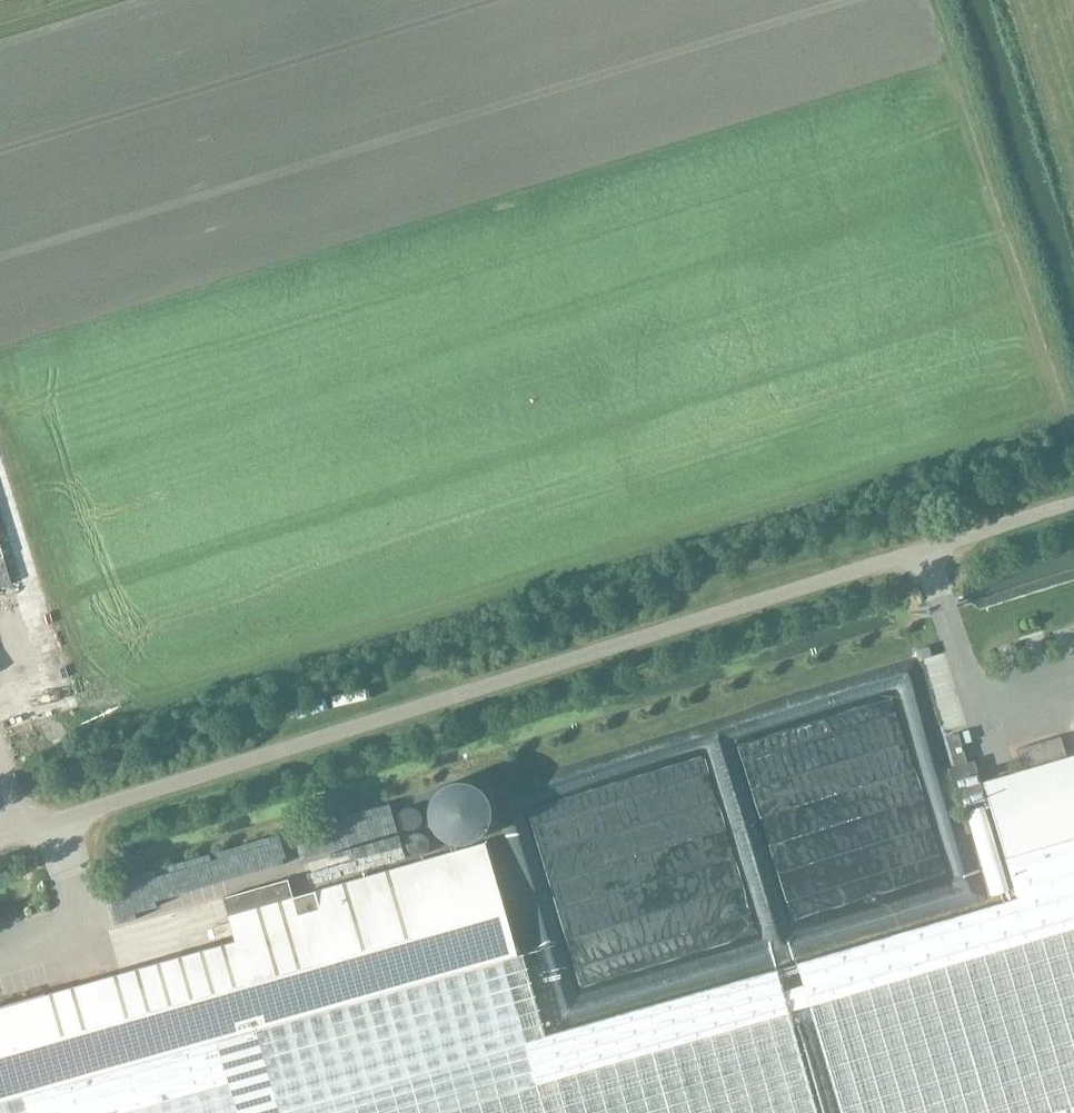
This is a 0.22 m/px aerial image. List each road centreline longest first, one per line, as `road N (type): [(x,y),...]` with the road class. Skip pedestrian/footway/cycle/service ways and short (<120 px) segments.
road 1 (residential): [(0,837),(990,527)]

